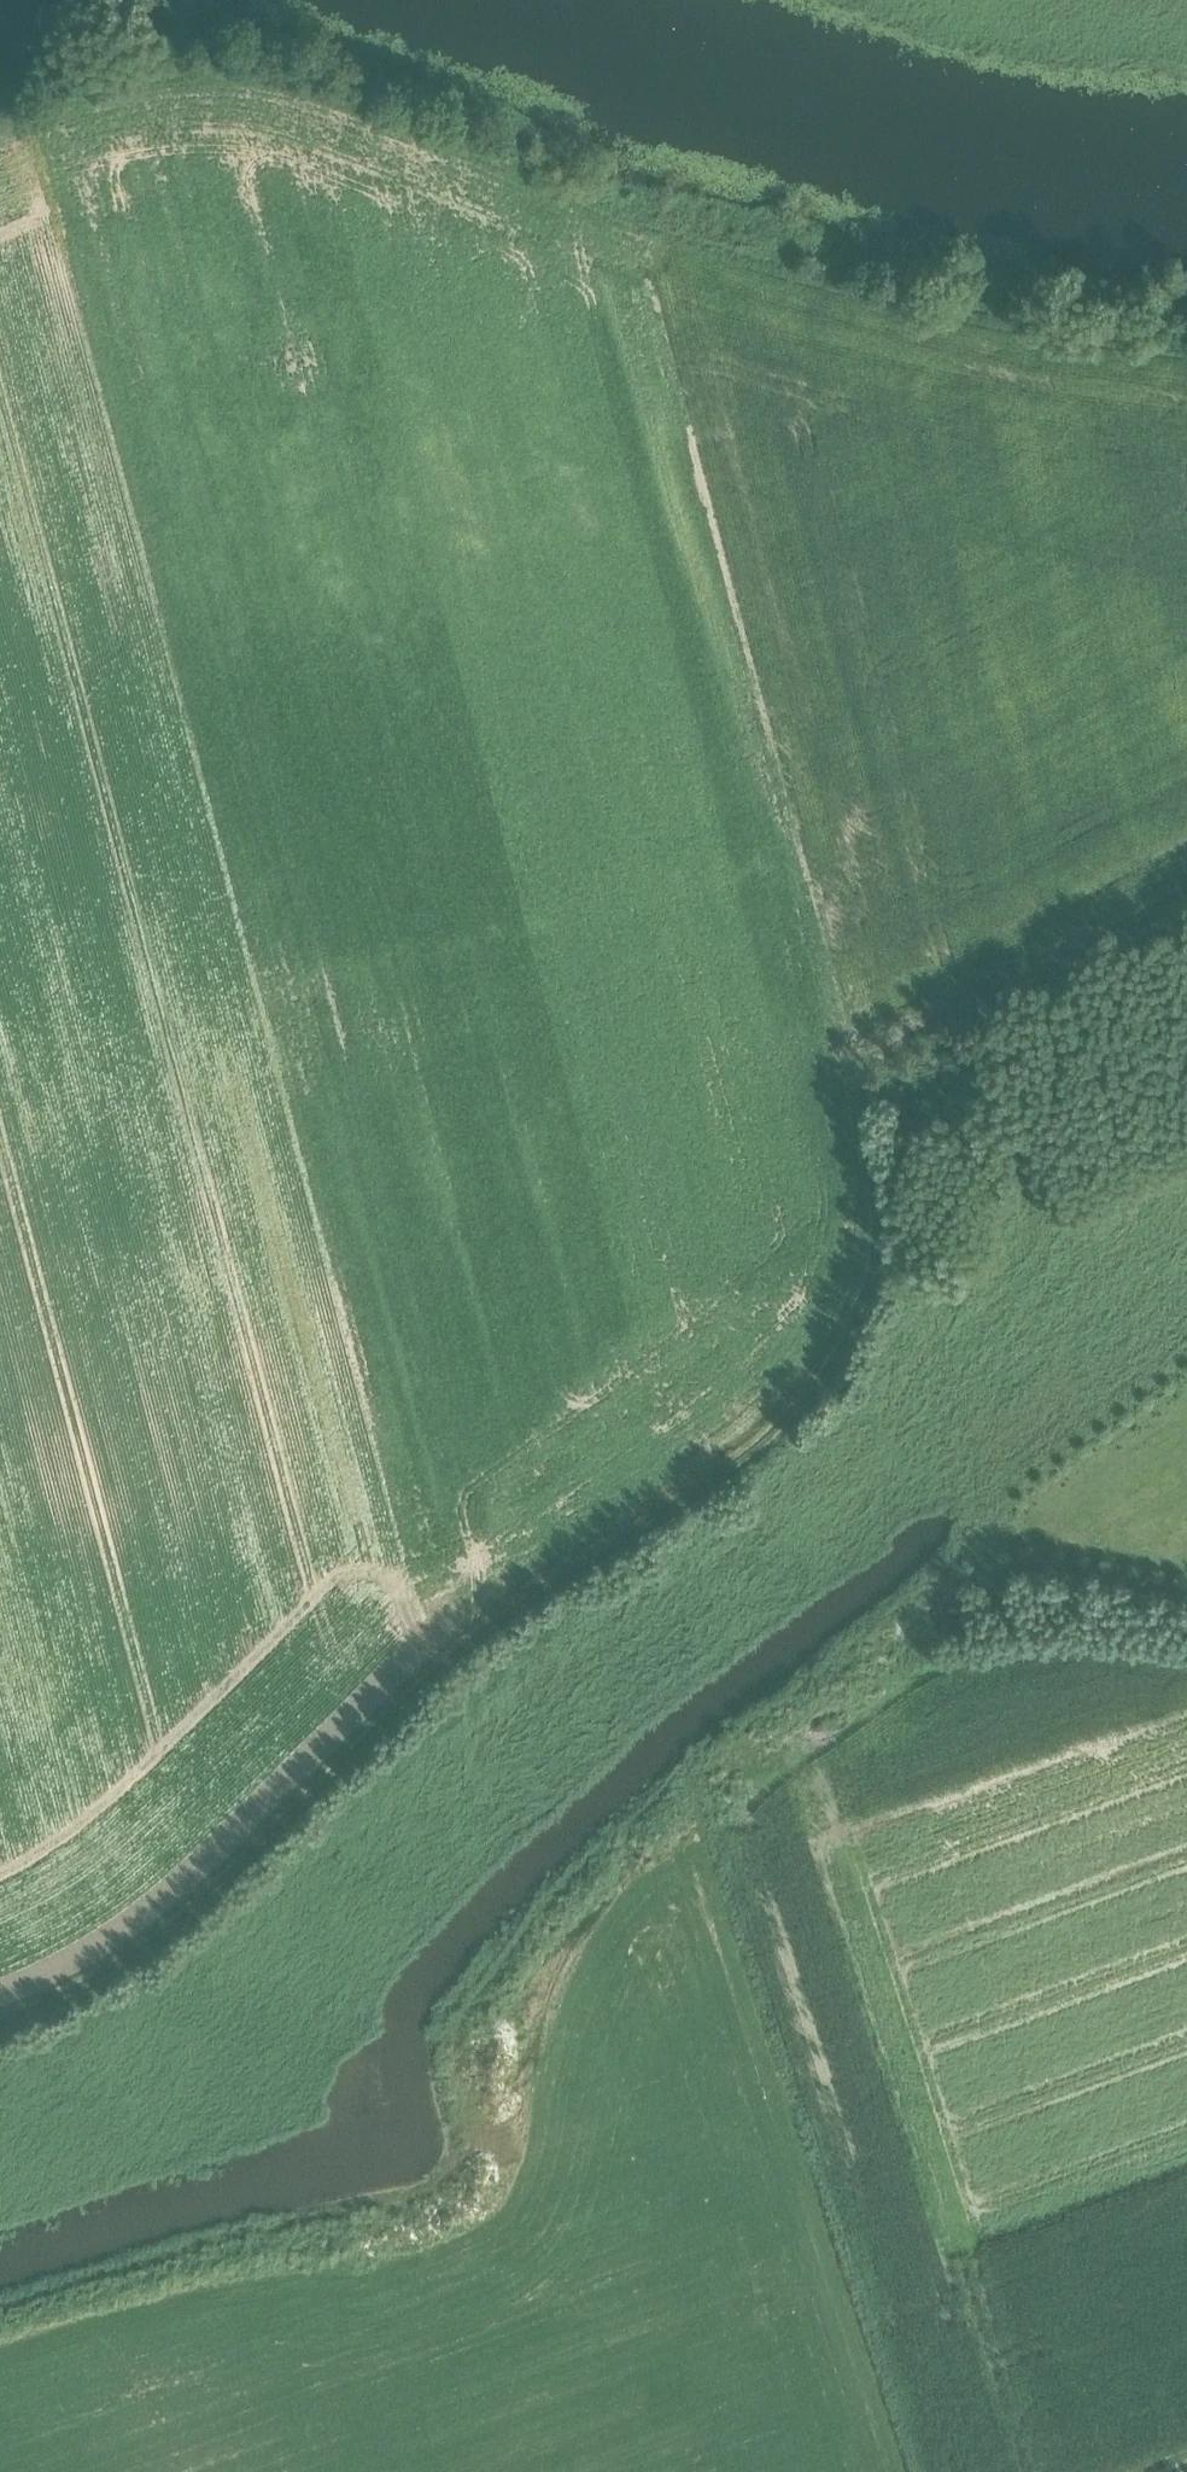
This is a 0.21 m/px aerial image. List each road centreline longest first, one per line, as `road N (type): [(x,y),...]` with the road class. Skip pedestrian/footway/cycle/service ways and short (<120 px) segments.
road 1 (track): [(0,2010),(127,1949),(417,1675),(772,1431),(832,1360),(875,1250),(881,1199),(856,1099)]

